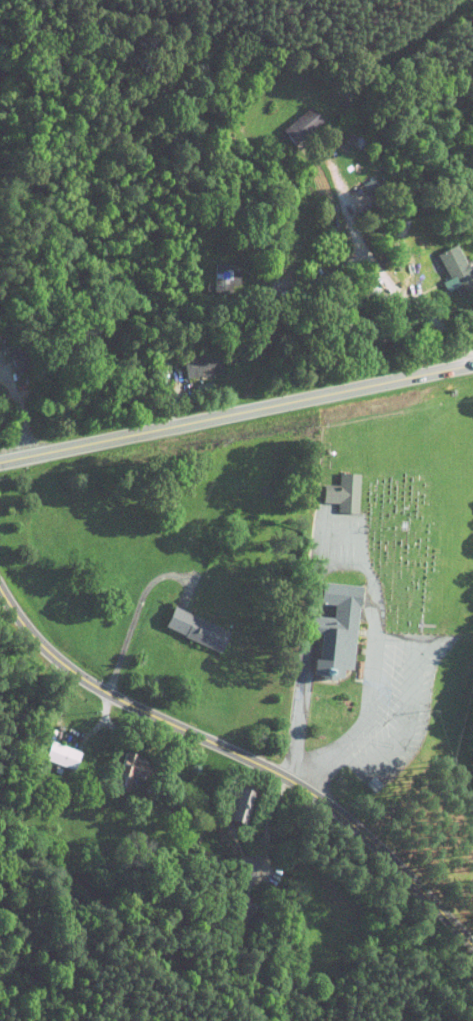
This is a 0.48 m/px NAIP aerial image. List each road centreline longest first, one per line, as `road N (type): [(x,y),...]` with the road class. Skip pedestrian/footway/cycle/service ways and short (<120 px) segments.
road 1 (residential): [(472,944),(388,859),(286,775),(96,687),(53,658),(0,584)]
road 2 (secondary): [(0,463),(472,364)]
road 3 (residential): [(472,342),(403,289),(386,266),(342,174),(324,112)]

